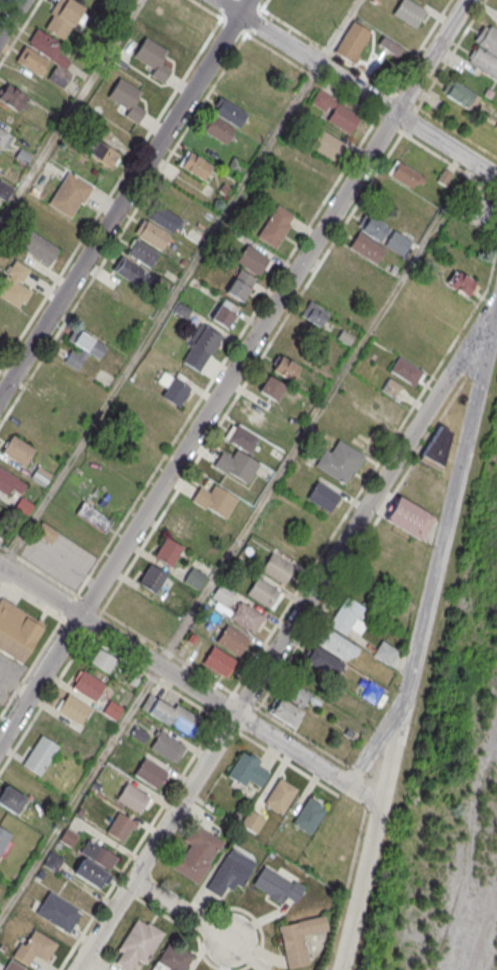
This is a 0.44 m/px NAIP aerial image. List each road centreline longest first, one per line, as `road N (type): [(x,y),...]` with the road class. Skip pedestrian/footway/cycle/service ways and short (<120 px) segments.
road 1 (residential): [(470,0),(0,744)]
road 2 (residential): [(496,298),(76,969)]
road 3 (residential): [(496,308),(340,969)]
road 4 (residential): [(0,396),(250,0)]
road 5 (residential): [(379,805),(0,566)]
road 6 (residential): [(496,176),(215,0)]

